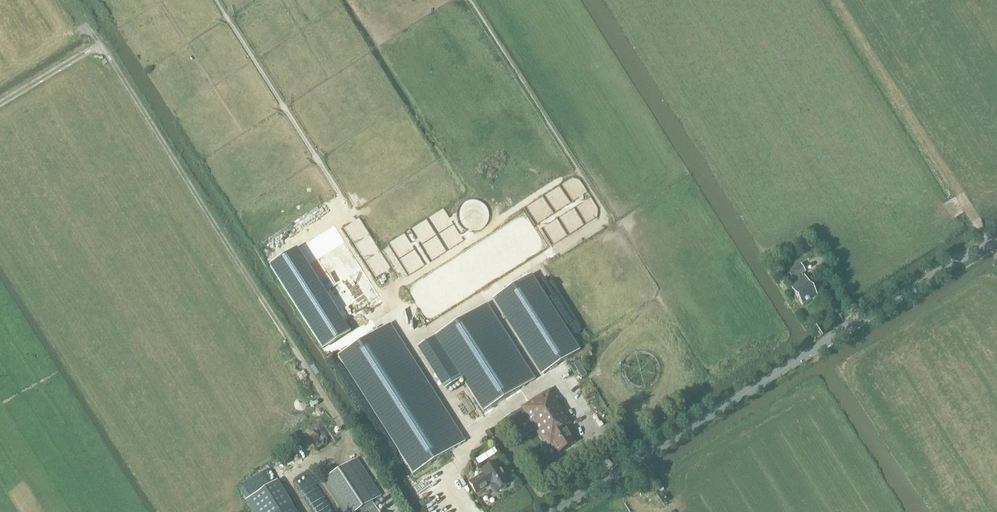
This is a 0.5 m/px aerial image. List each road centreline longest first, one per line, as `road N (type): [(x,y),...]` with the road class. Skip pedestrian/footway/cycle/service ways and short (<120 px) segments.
road 1 (tertiary): [(557,511),(996,236)]

